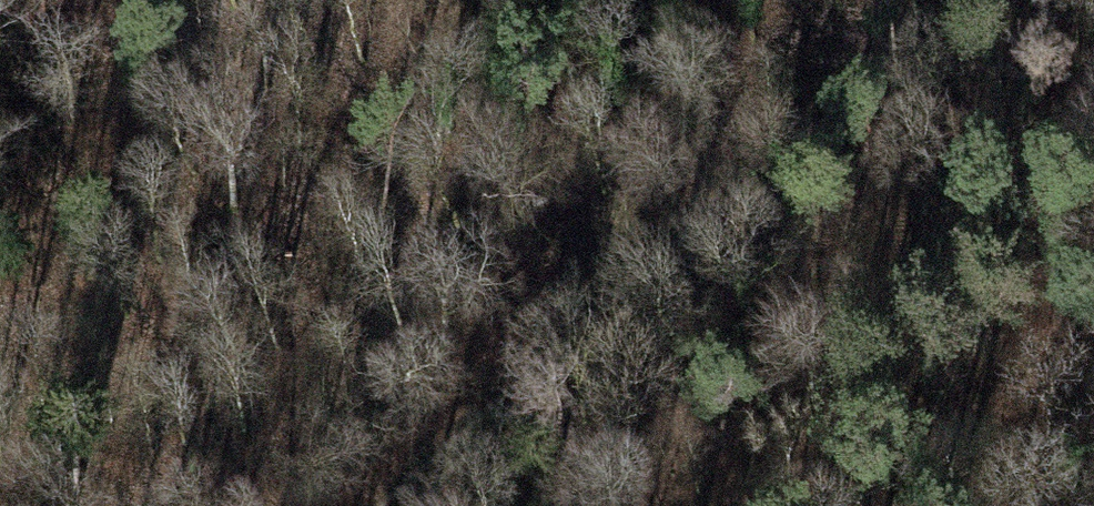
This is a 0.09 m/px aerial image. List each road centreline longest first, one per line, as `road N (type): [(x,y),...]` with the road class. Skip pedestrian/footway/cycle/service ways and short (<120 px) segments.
road 1 (track): [(992,0),(902,66),(395,505)]
road 2 (track): [(590,505),(819,461),(1093,342)]

